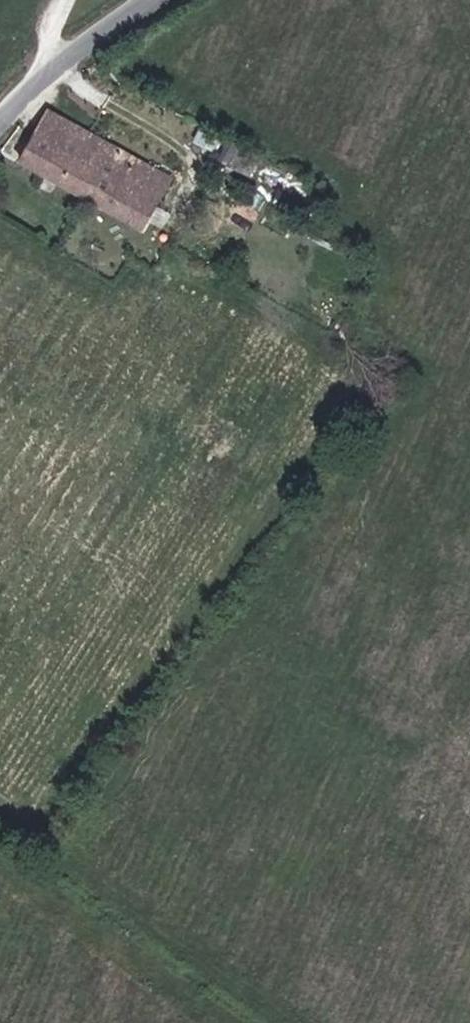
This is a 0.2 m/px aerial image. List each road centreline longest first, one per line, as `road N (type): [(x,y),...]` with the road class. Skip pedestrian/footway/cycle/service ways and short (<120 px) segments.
road 1 (unclassified): [(154,0),(18,103),(0,130)]

